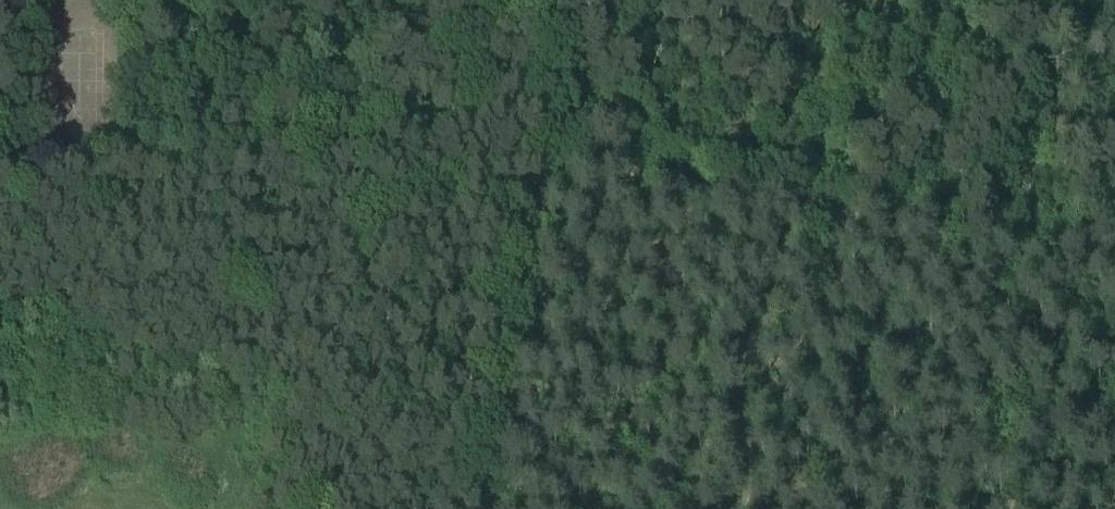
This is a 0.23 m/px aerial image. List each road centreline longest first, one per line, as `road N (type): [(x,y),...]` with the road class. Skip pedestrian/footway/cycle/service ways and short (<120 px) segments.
road 1 (track): [(560,155),(1114,256)]
road 2 (track): [(577,0),(504,508)]
road 3 (track): [(554,197),(361,185),(332,161),(314,104),(318,0)]

